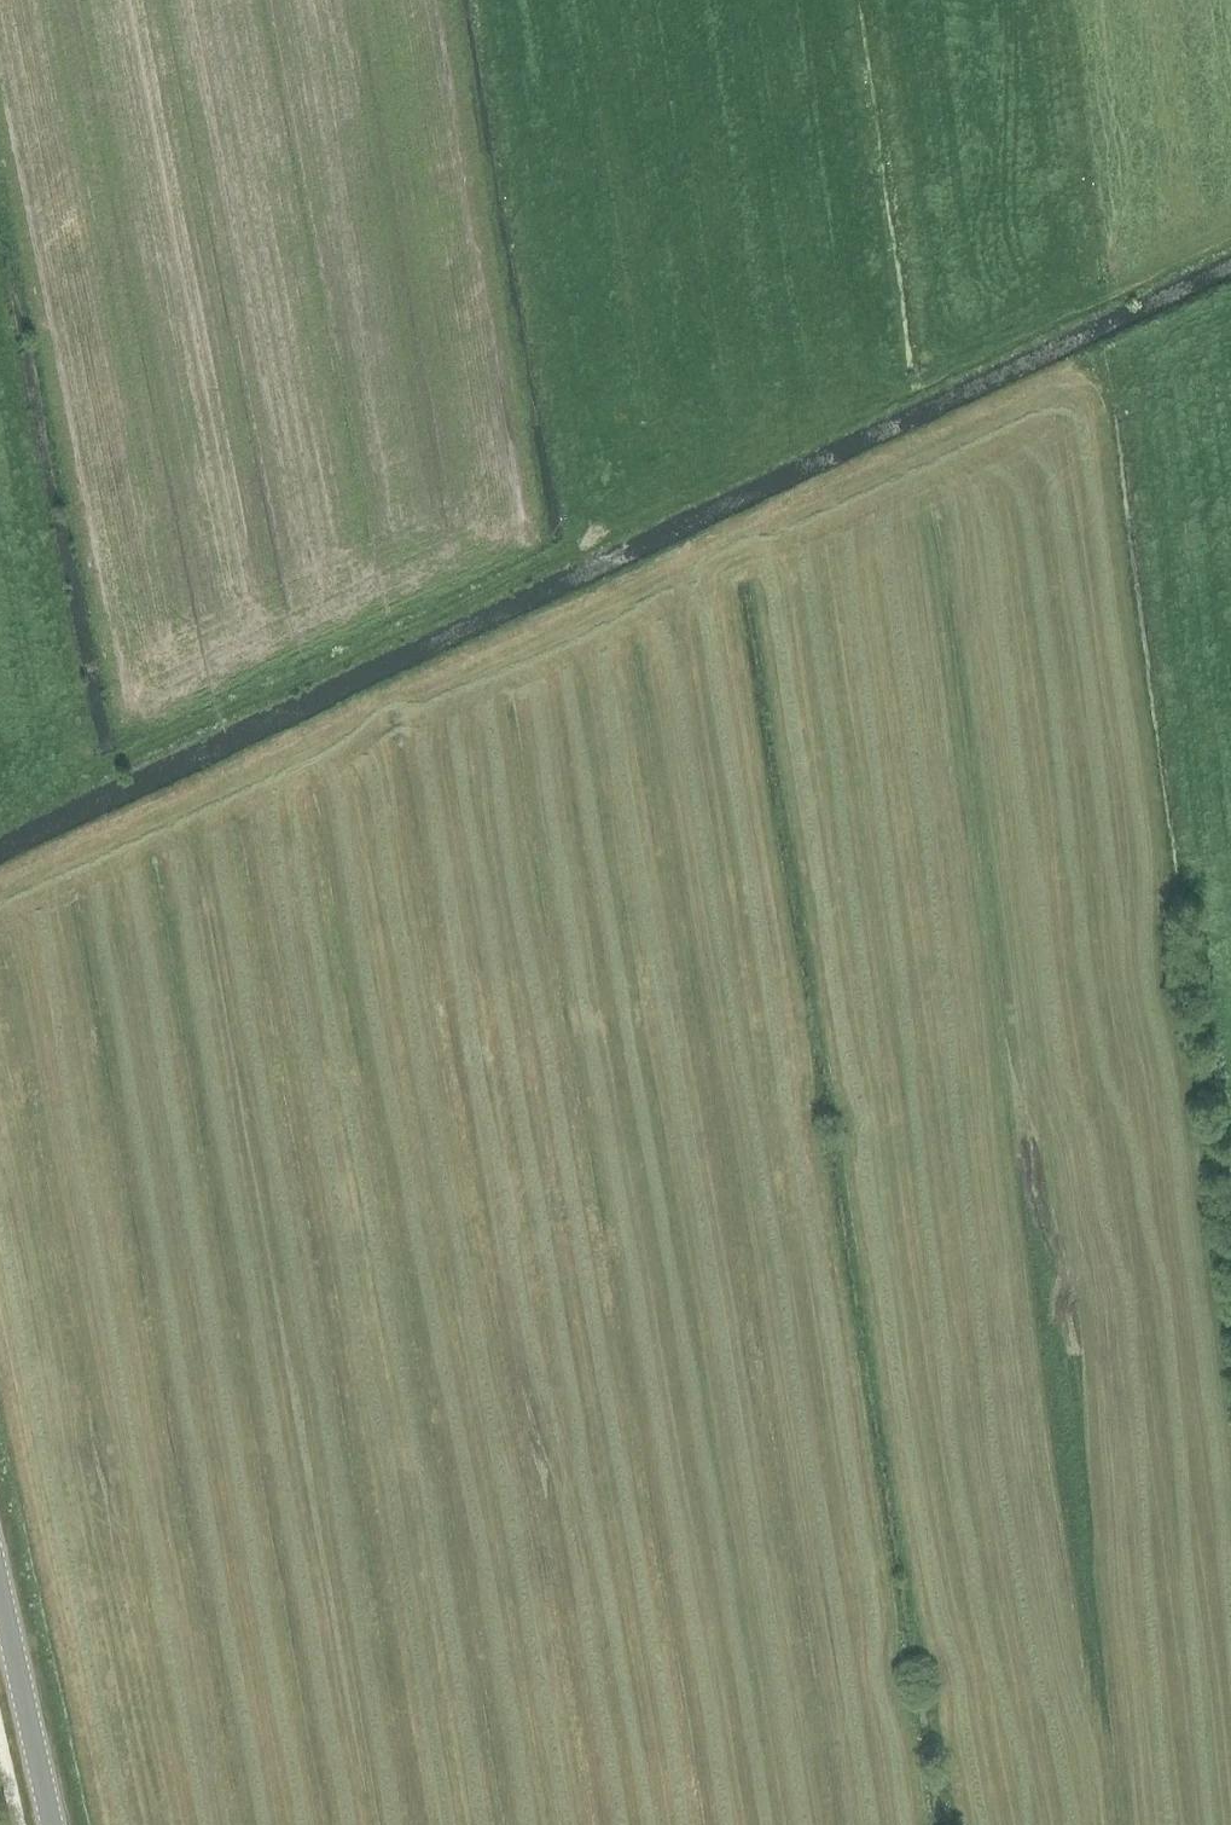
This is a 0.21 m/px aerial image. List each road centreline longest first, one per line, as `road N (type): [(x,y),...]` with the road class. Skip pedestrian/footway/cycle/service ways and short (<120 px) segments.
road 1 (tertiary): [(0,1588),(53,1824)]

